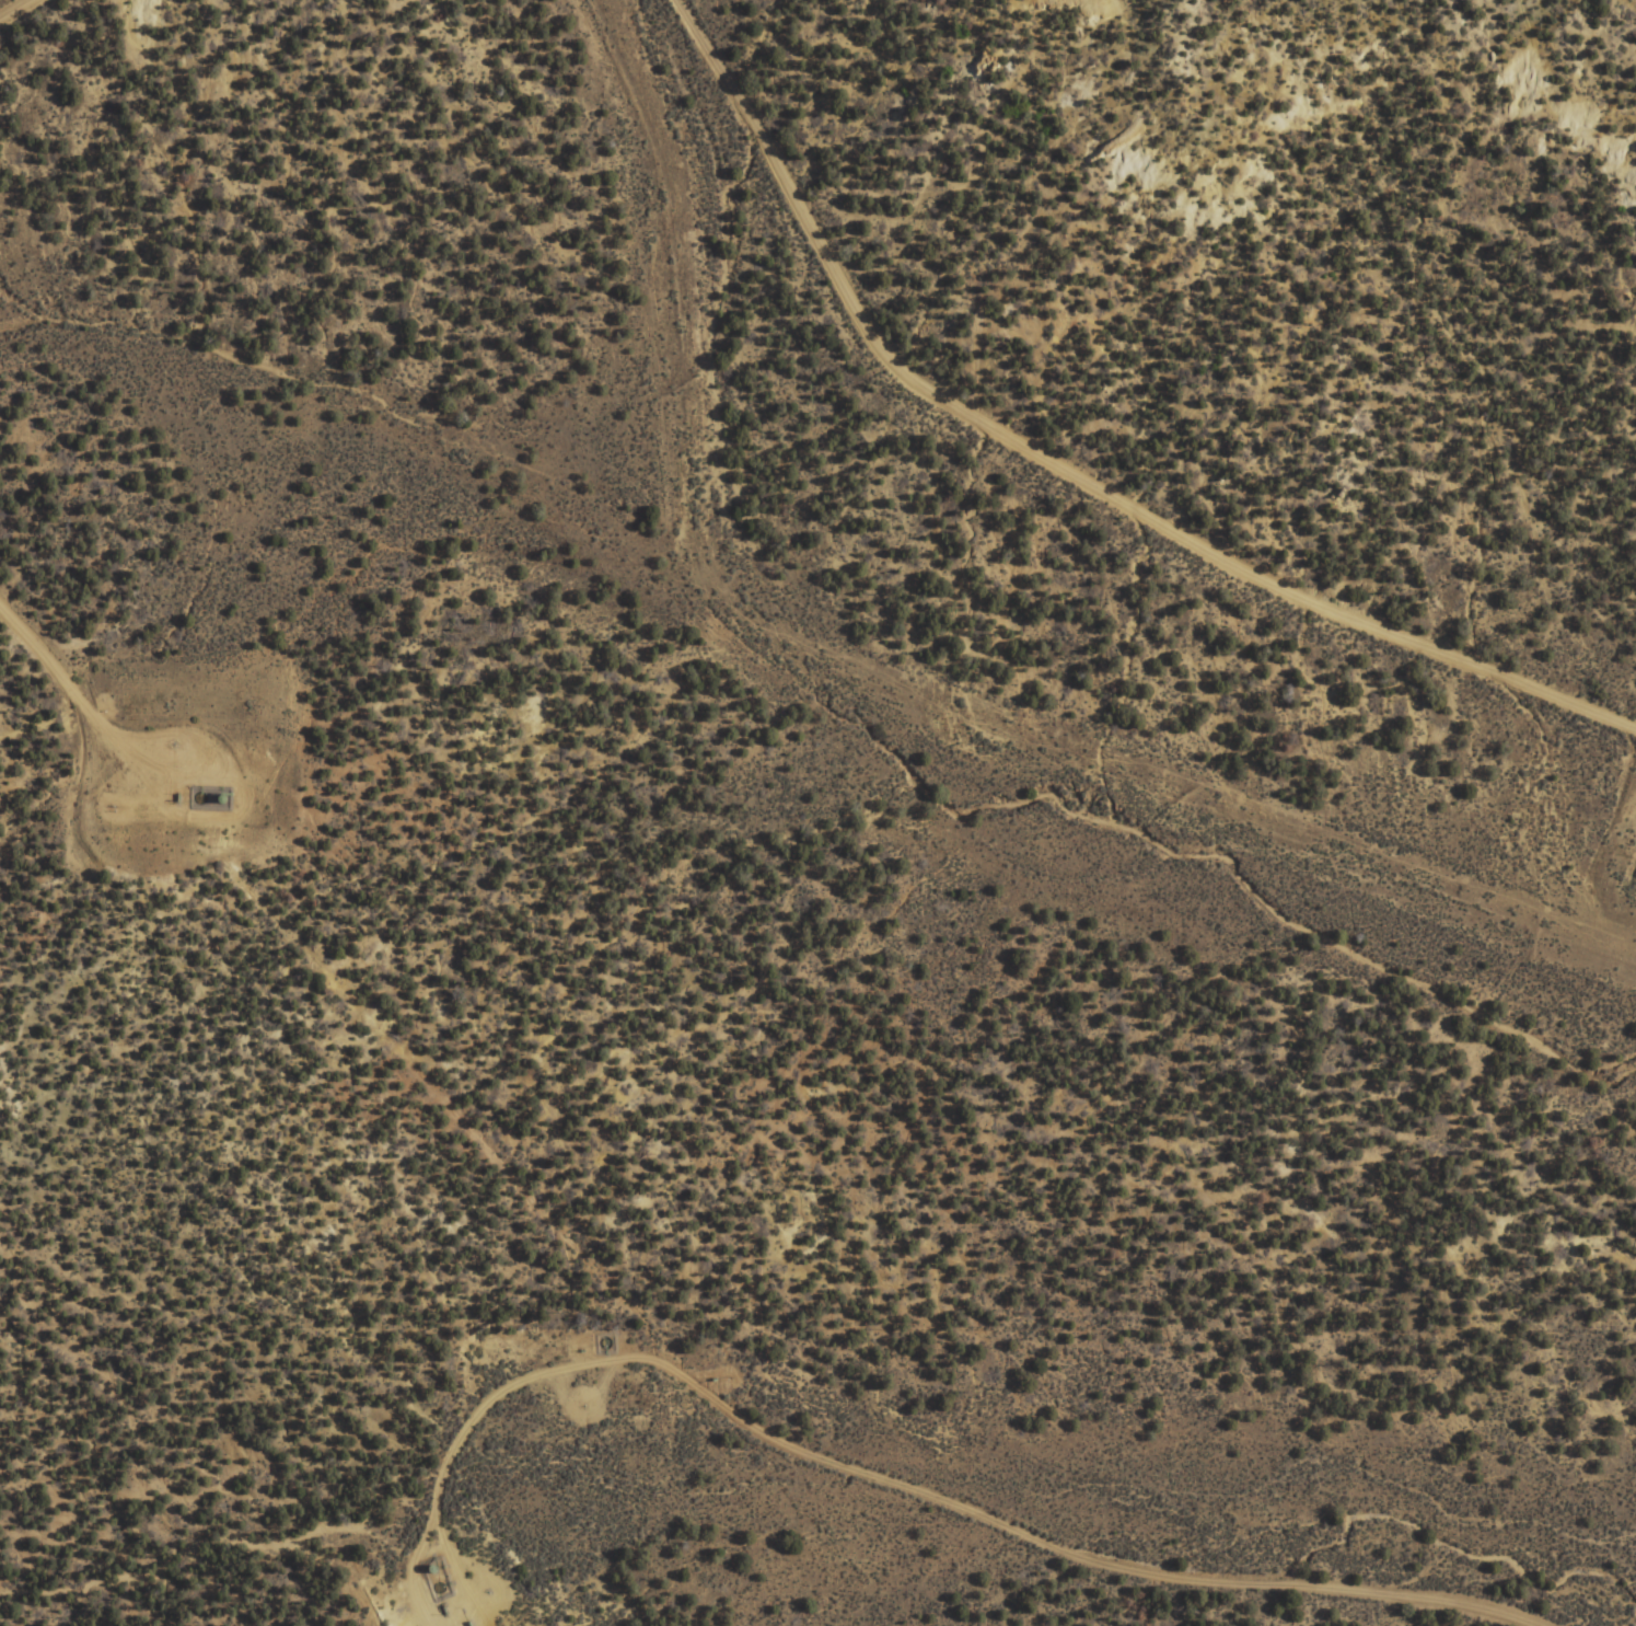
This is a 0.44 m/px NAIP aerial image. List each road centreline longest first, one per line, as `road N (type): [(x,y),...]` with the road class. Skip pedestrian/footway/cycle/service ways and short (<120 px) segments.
road 1 (tertiary): [(1635,746),(1490,702),(938,457),(822,339),(597,0)]
road 2 (residential): [(1421,1625),(1344,1603),(1037,1575),(535,1353),(453,1342),(409,1373),(369,1480)]

